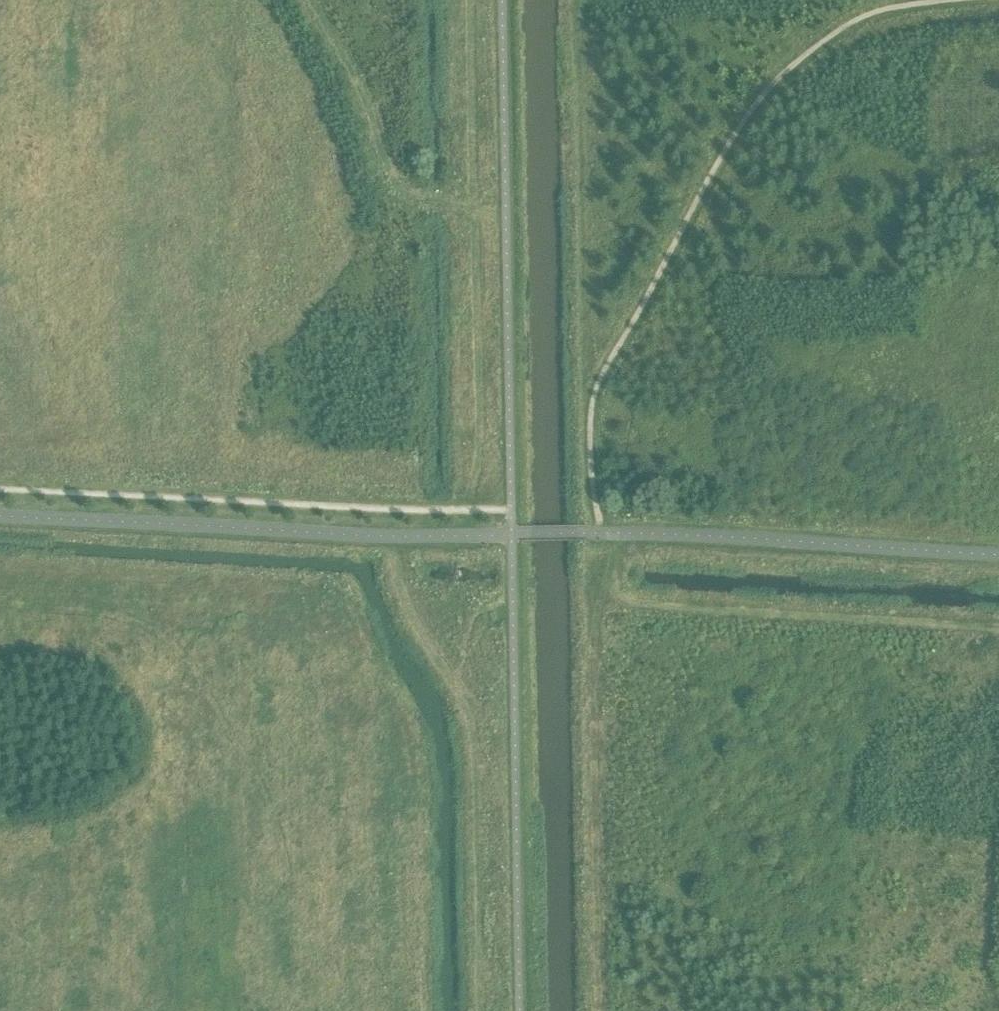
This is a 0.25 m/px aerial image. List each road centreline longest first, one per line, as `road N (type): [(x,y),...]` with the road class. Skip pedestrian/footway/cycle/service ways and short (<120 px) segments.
road 1 (track): [(502,1010),(498,692),(486,652),(421,596),(398,536)]
road 2 (track): [(613,1010),(601,534)]
road 3 (track): [(998,571),(615,547),(601,534)]

